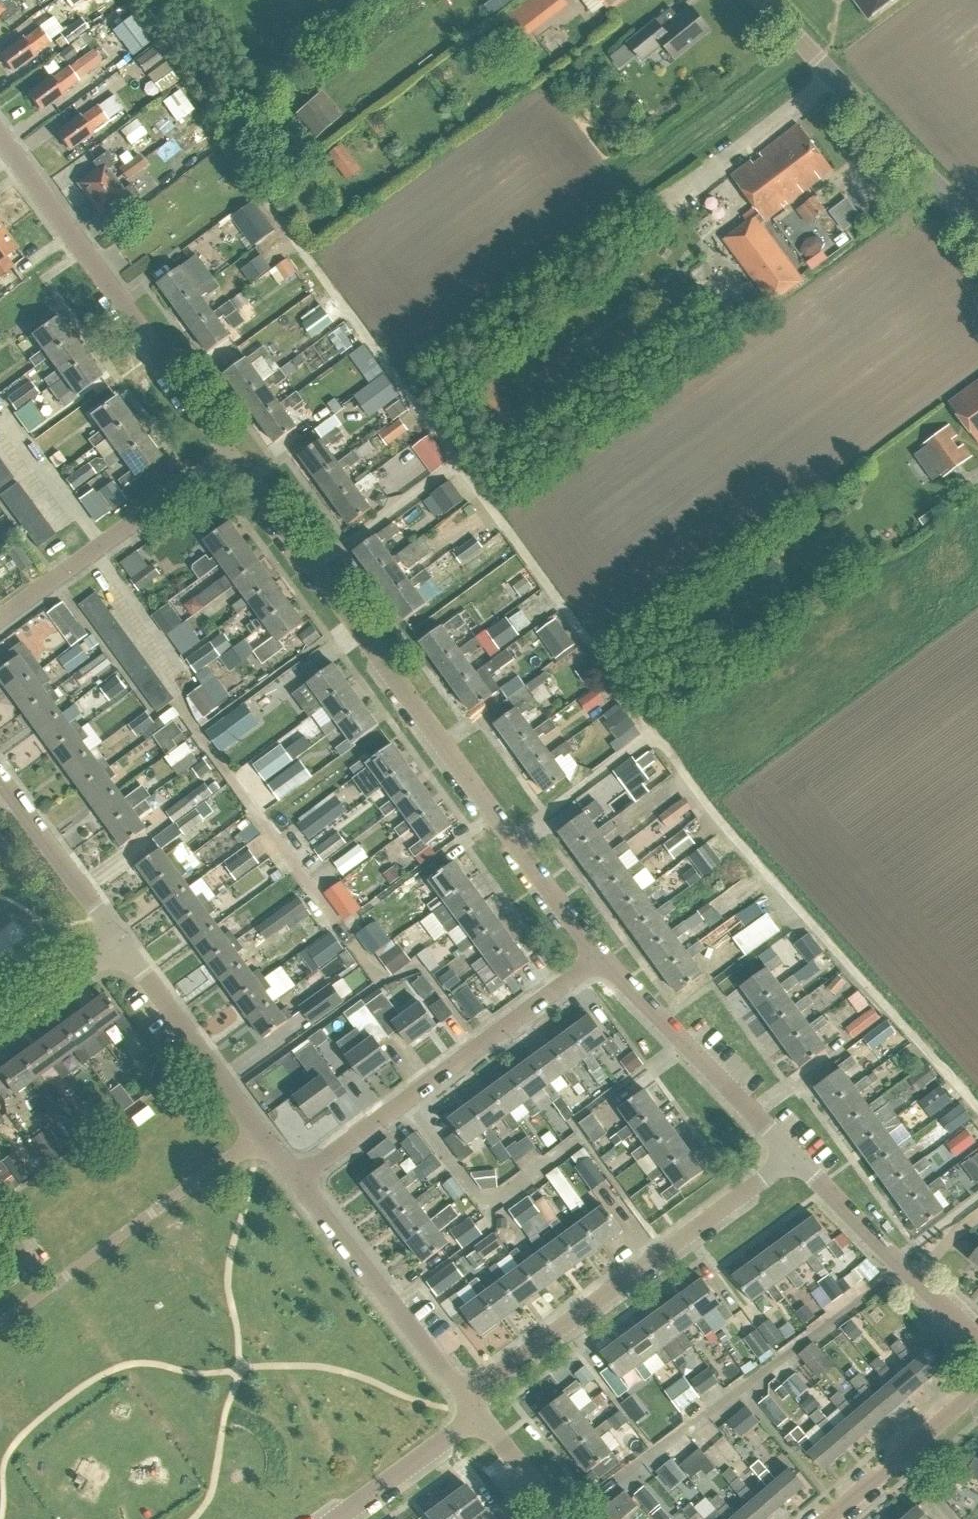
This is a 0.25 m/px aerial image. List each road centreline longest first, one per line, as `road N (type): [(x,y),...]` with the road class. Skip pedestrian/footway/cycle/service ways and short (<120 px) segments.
road 1 (residential): [(598,962),(229,447)]
road 2 (residential): [(476,1406),(492,1377),(787,1148)]
road 3 (residential): [(229,447),(0,135)]
road 4 (residential): [(296,1181),(598,962)]
road 5 (residential): [(0,1327),(263,1135)]
road 6 (unclassified): [(977,231),(758,0)]
road 7 (residential): [(476,1406),(296,1181)]
road 8 (residential): [(0,614),(229,447)]
road 9 (residential): [(977,1337),(787,1148)]
road 10 (residential): [(787,1148),(598,962)]
road 11 (residential): [(263,1135),(112,933)]
road 12 (residential): [(819,1518),(977,1379)]
road 13 (residential): [(112,933),(0,775)]
road 14 (residential): [(334,1518),(457,1430),(476,1406)]
road 15 (residential): [(0,1024),(112,933)]
road 16 (residential): [(565,1518),(476,1406)]

